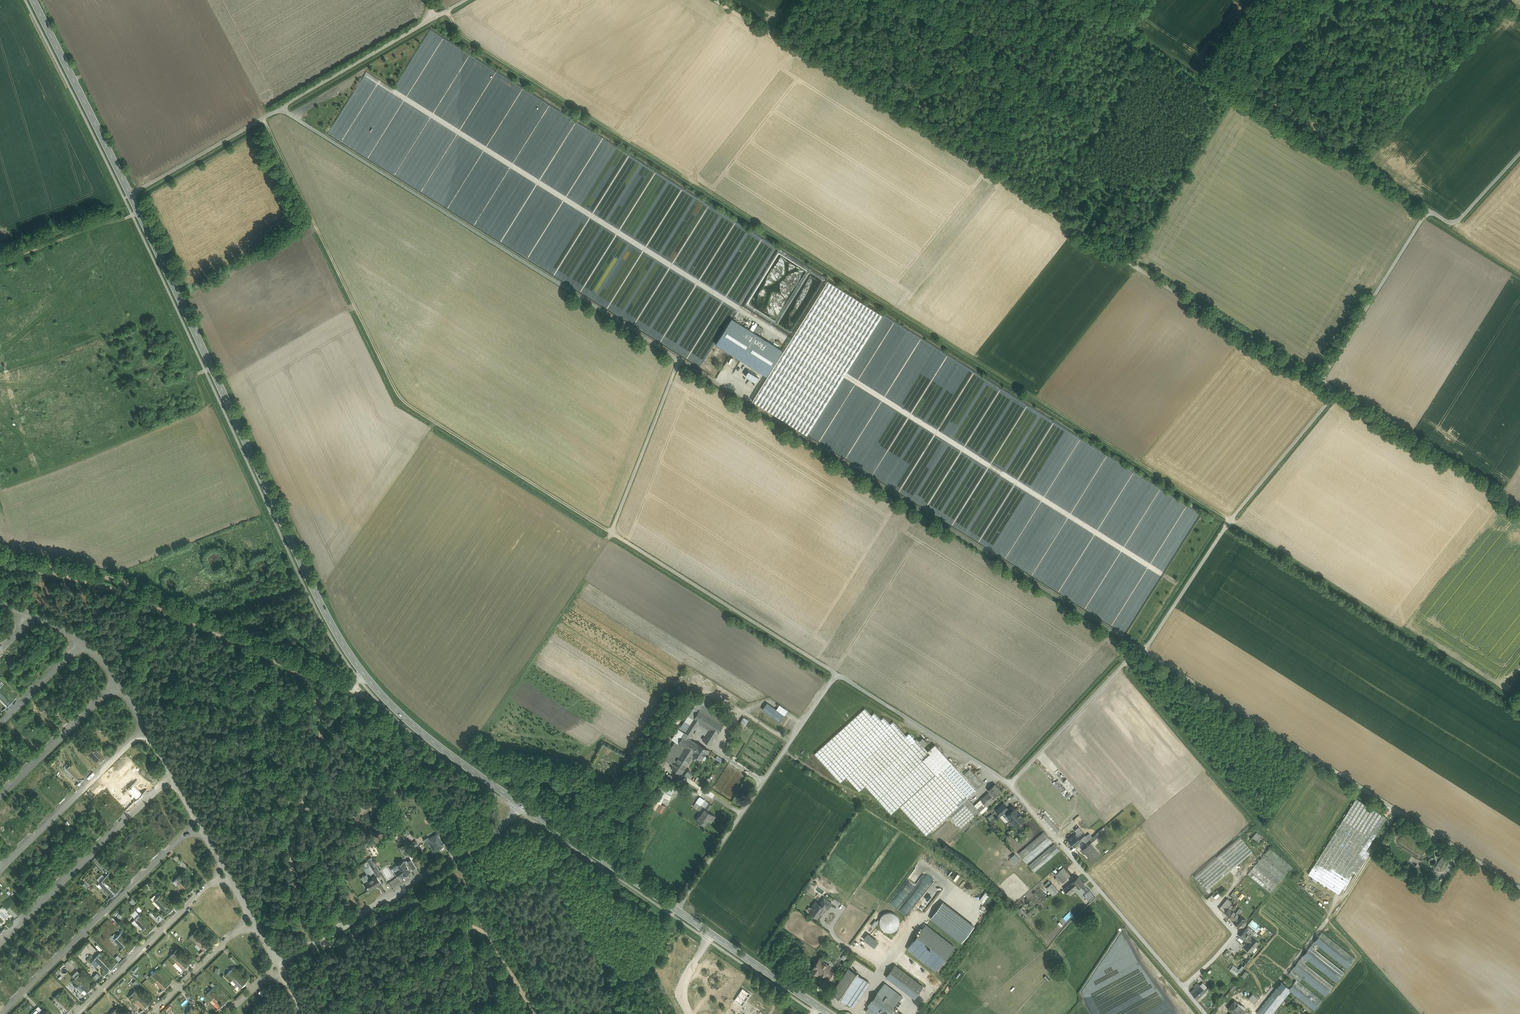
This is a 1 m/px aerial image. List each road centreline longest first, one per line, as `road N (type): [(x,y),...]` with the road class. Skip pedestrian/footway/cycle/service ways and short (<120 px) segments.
road 1 (track): [(447,10),(484,50),(1519,703)]
road 2 (unclassified): [(281,107),(1143,649)]
road 3 (secondary): [(368,677),(324,610),(33,0)]
road 4 (track): [(776,35),(1319,382)]
road 5 (track): [(609,531),(401,399),(262,118)]
road 6 (unclassified): [(1010,785),(836,674),(676,909)]
road 7 (track): [(836,674),(609,531),(678,357)]
road 8 (unclassified): [(1143,649),(1519,886)]
road 9 (unclassified): [(368,677),(341,682),(112,577),(0,555)]
road 10 (track): [(122,198),(437,16)]
road 11 (unclassified): [(1519,152),(1459,219),(1423,216),(1319,382),(1336,392)]
road 12 (unclassified): [(1336,392),(1237,508),(1143,649)]
road 13 (unclassified): [(1202,1013),(1010,785)]
road 14 (unclassified): [(521,804),(497,831),(282,969)]
road 15 (unclassified): [(199,820),(0,1013)]
road 16 (unclassified): [(171,775),(0,943)]
road 17 (unclassified): [(1336,392),(1519,508)]
road 18 (unclassified): [(226,868),(76,1013)]
road 19 (unclassified): [(144,727),(0,870)]
road 20 (secondary): [(521,804),(400,714),(368,677)]
road 21 (unclassified): [(1143,649),(1010,785)]
road 22 (secondary): [(832,1013),(676,909)]
road 23 (secondary): [(676,909),(521,804)]
road 24 (unclassified): [(117,680),(0,797)]
road 25 (unclassified): [(252,916),(152,1013)]

